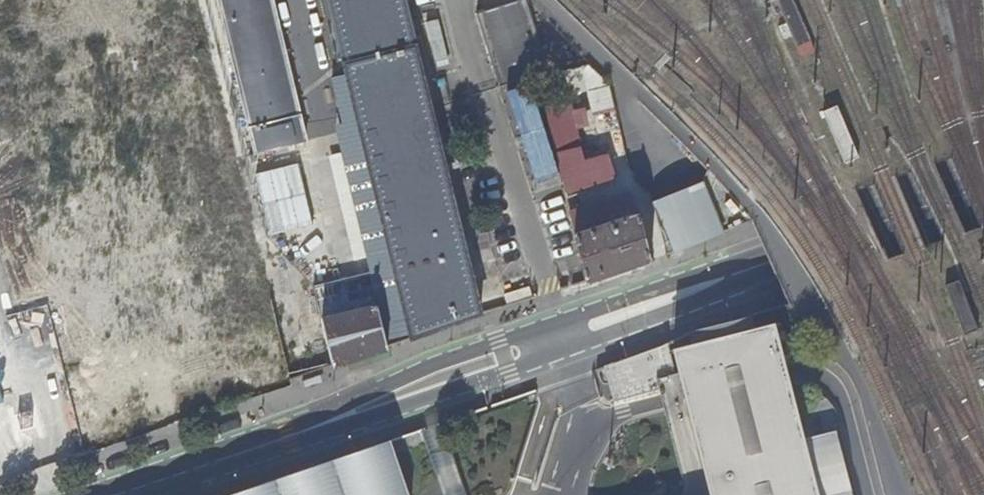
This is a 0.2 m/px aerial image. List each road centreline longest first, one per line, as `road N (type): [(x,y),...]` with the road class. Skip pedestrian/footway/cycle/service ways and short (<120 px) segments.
road 1 (secondary): [(279,440),(773,275),(918,222),(954,199)]
road 2 (secondary): [(954,199),(888,213),(558,324),(279,440)]
road 3 (secondary): [(279,440),(111,494)]

